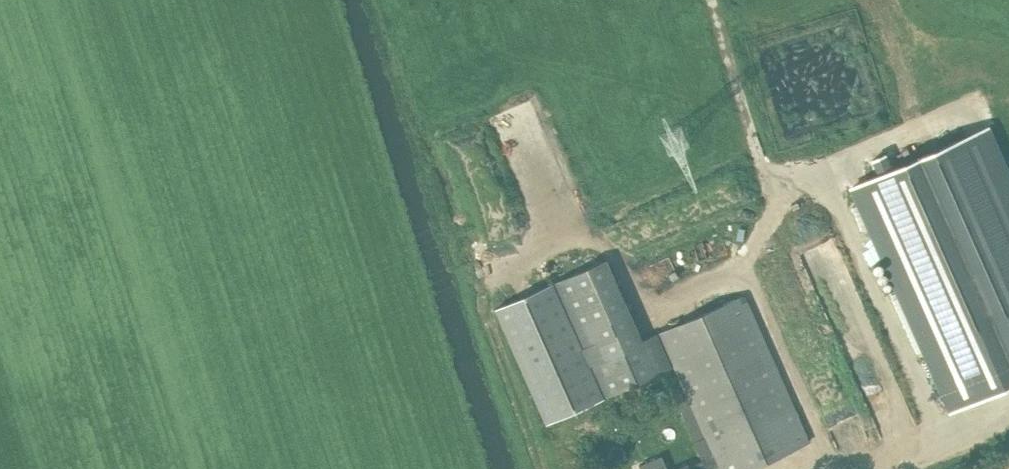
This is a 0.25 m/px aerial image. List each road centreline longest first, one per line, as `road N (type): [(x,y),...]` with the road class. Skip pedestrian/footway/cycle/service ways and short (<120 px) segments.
road 1 (track): [(832,468),(745,275),(669,301),(590,240),(554,245),(515,278)]
road 2 (track): [(745,275),(772,210),(713,0)]

